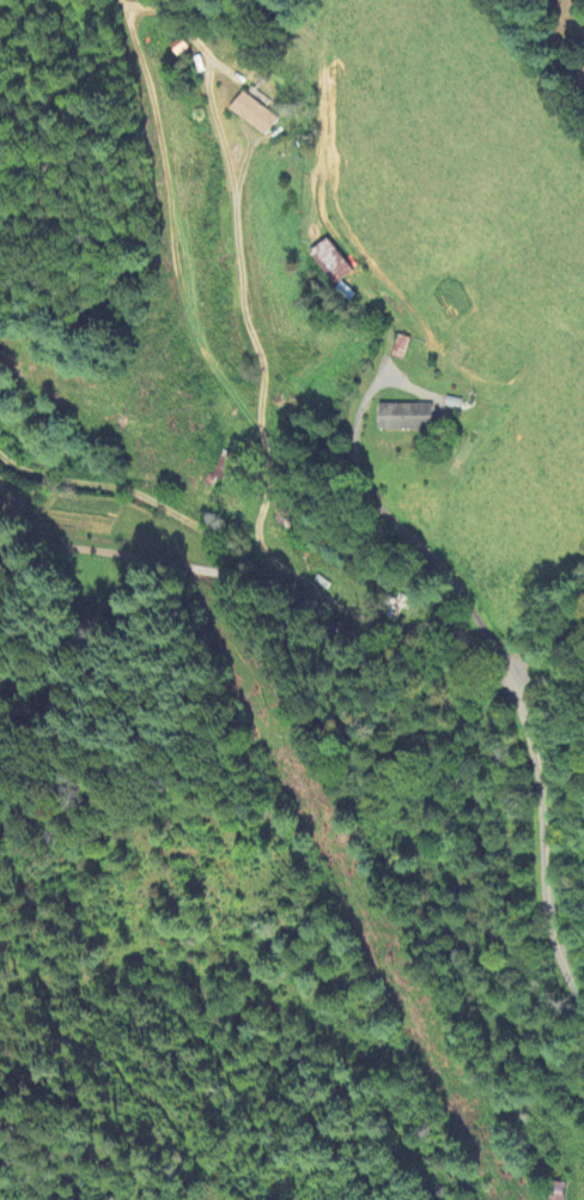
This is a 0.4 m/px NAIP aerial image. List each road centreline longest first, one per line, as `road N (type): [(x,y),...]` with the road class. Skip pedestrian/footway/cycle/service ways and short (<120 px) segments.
road 1 (residential): [(501,659),(445,625),(388,634),(334,606),(262,552),(256,529),(269,479),(256,430),(195,345),(147,89),(114,0)]
road 2 (residential): [(388,634),(339,634),(225,576),(110,552),(0,542)]
road 3 (residential): [(583,997),(566,972),(550,917),(539,774),(501,659)]

